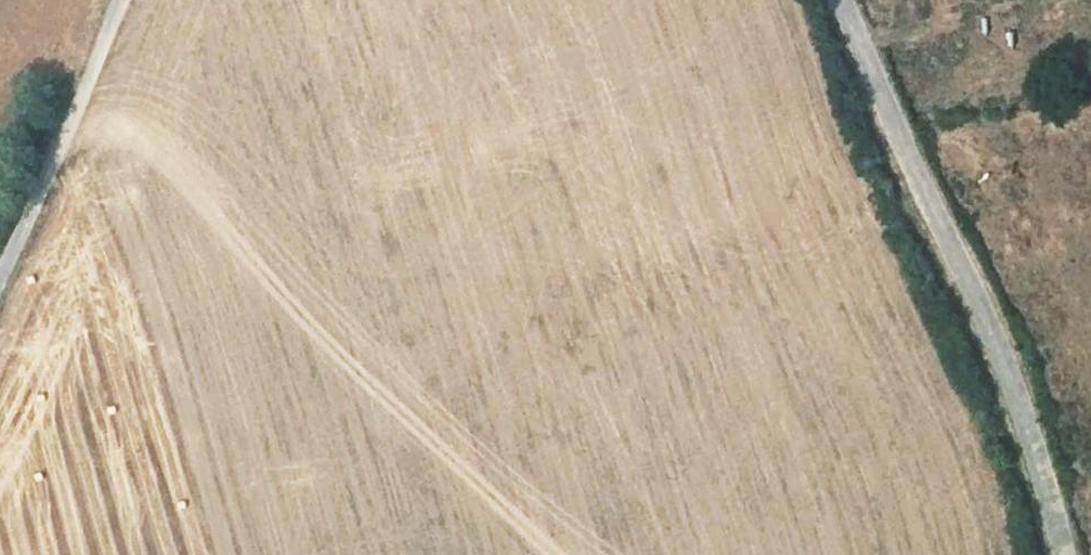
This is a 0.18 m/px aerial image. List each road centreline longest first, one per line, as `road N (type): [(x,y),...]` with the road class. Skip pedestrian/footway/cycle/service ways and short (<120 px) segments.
road 1 (unclassified): [(1057,554),(1025,429),(984,325),(836,0)]
road 2 (track): [(0,282),(118,0)]

